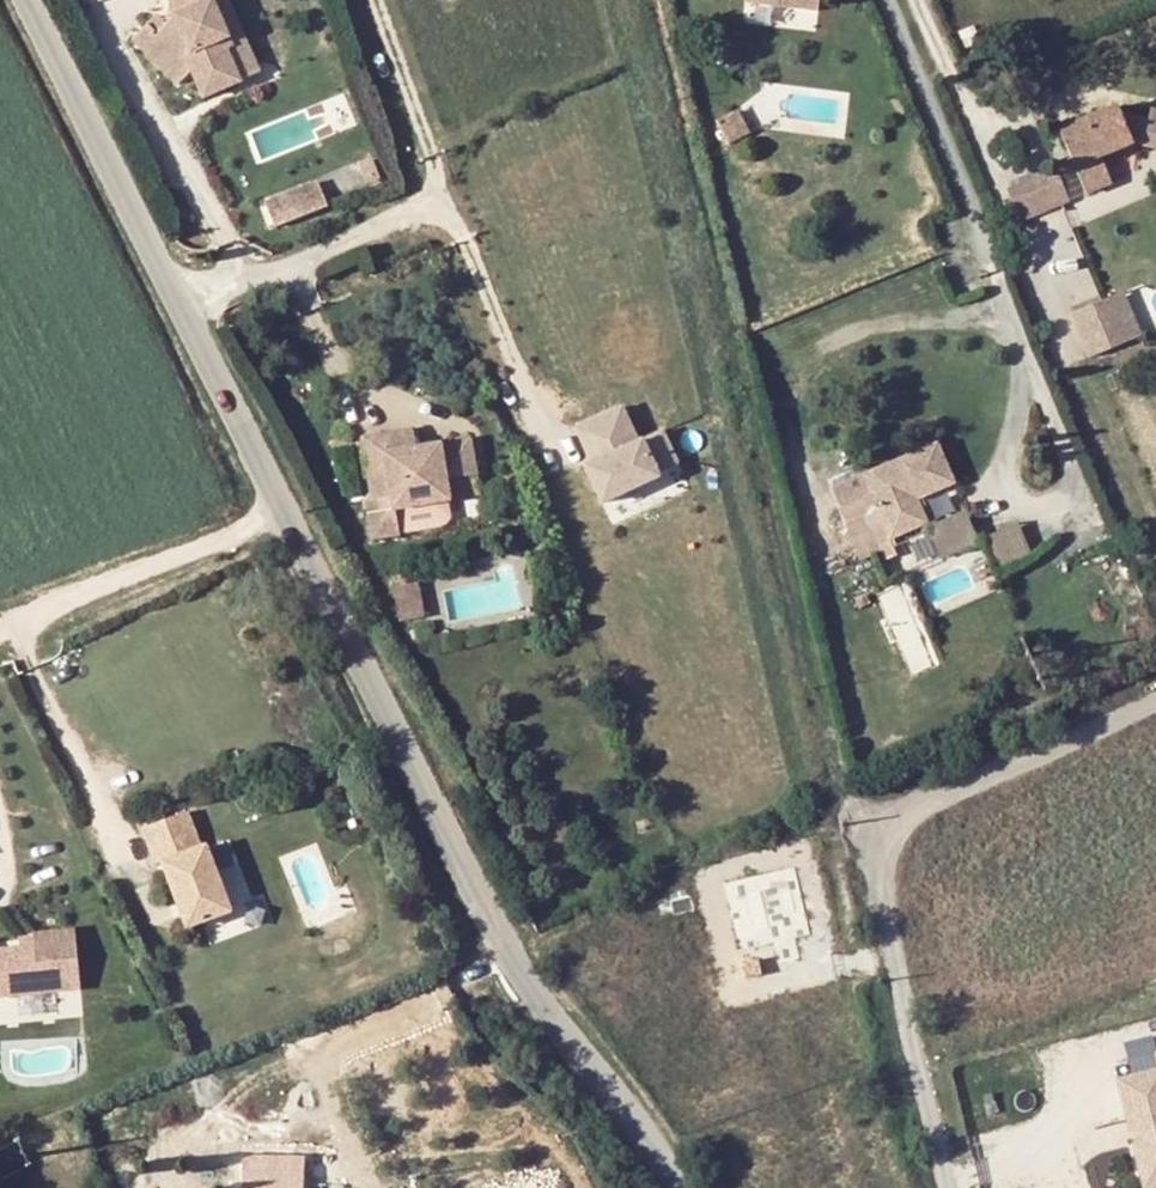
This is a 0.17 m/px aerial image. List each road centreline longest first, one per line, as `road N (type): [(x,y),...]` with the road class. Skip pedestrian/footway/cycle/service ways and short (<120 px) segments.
road 1 (unclassified): [(30,0),(491,919),(552,1019),(685,1187)]
road 2 (unclassified): [(947,1187),(880,886),(887,841),(930,805),(1155,701)]

